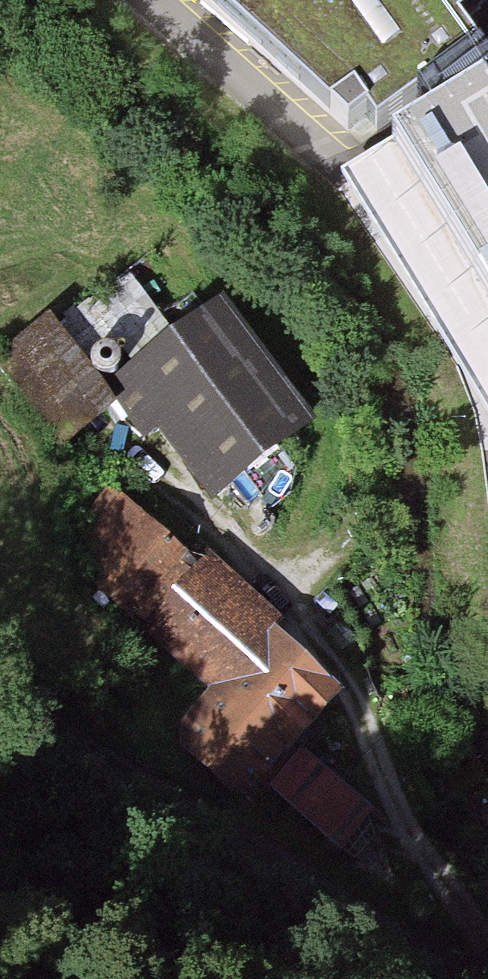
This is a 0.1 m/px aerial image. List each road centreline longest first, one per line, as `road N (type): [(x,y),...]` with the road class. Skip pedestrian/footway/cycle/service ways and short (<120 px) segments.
road 1 (track): [(0,709),(444,978)]
road 2 (track): [(248,555),(339,681),(487,958)]

